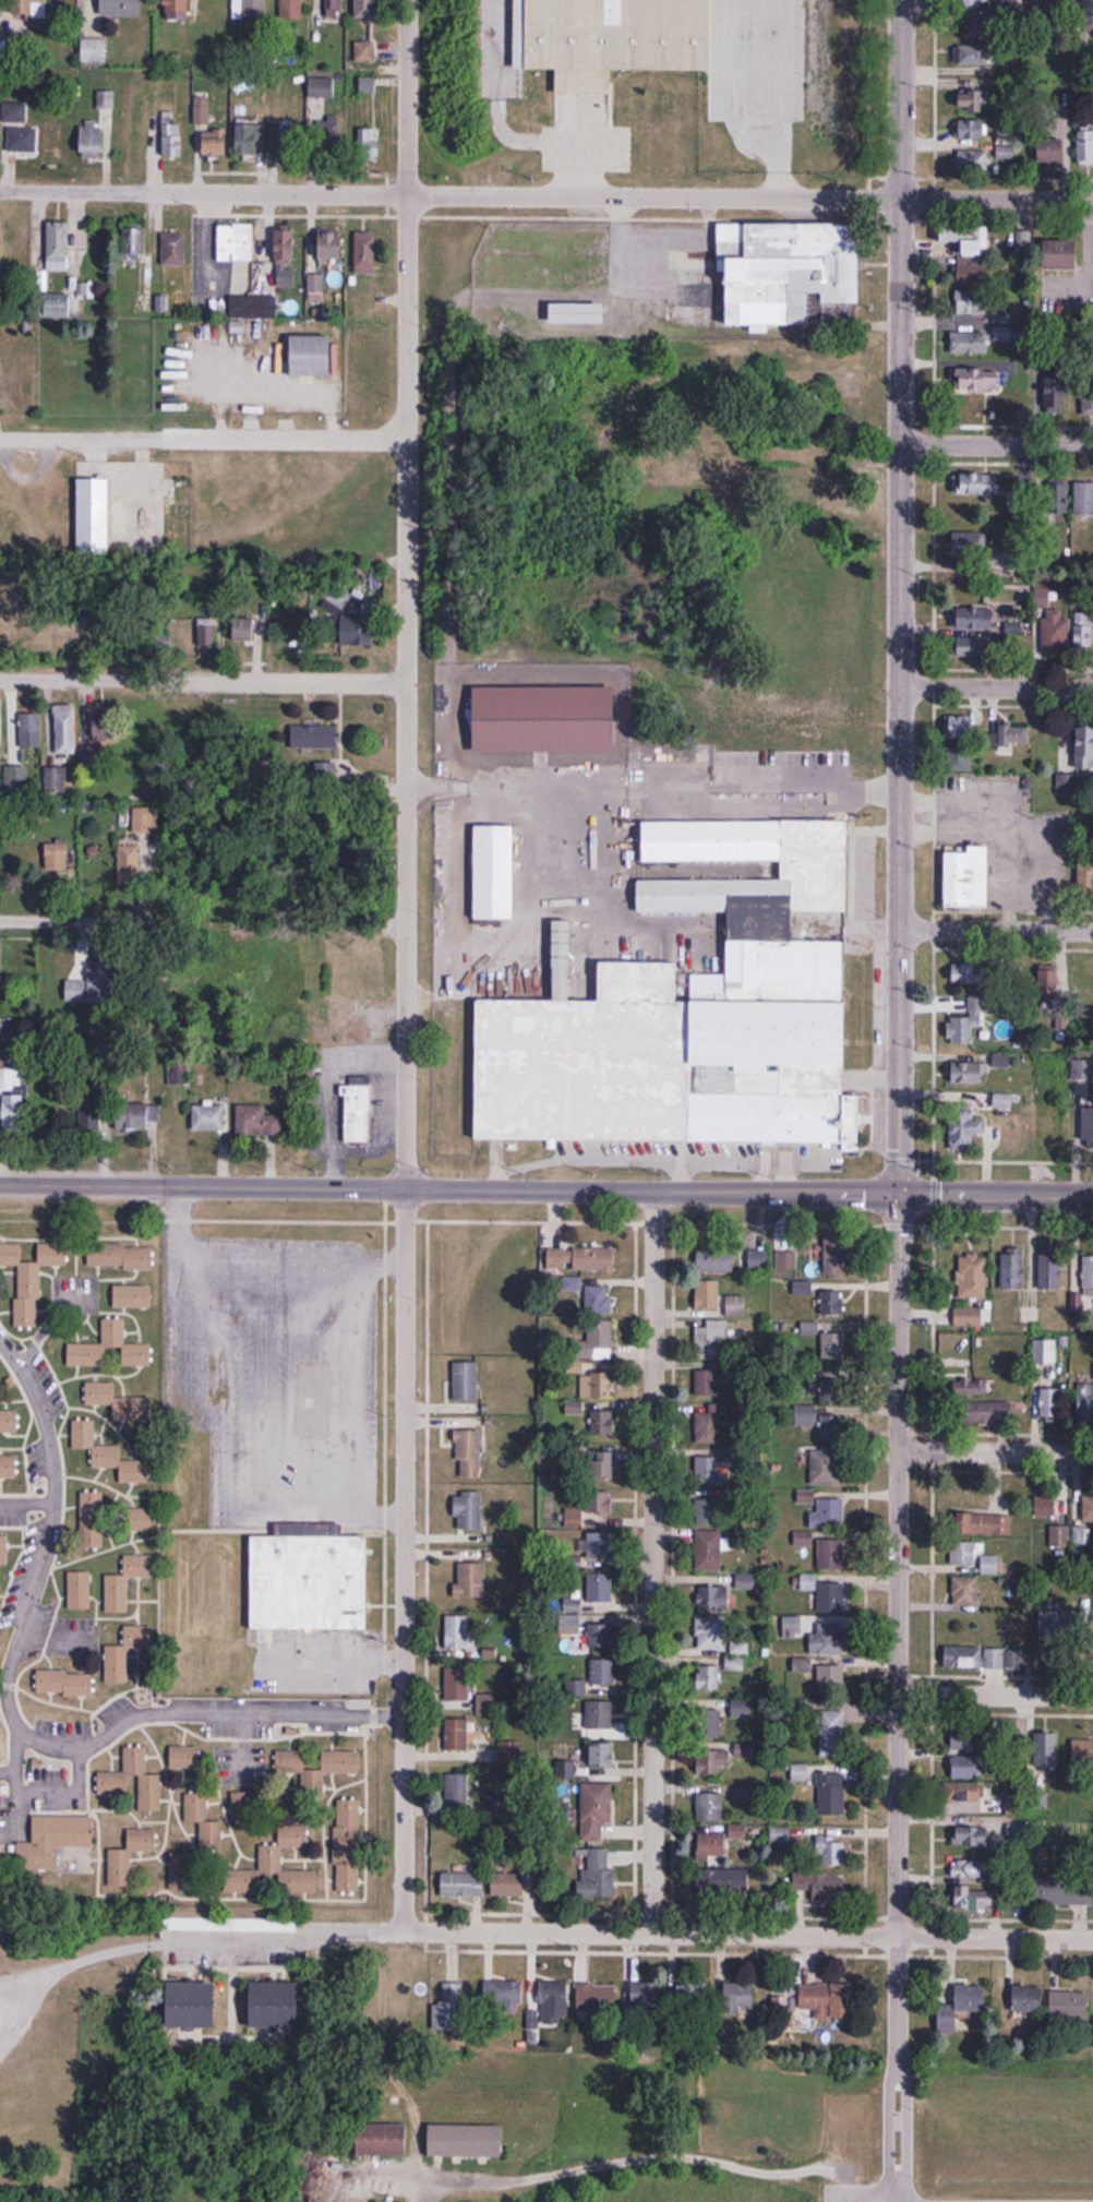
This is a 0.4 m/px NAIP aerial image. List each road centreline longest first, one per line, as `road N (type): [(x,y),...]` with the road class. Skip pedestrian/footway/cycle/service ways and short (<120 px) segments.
road 1 (residential): [(1092,1939),(652,1935),(383,1919),(300,1928),(276,1942),(231,1948),(96,1954),(22,1991),(0,2013)]
road 2 (residential): [(409,192),(406,1189)]
road 3 (residential): [(0,1361),(35,1409),(49,1500),(49,1551),(0,1686),(16,1732),(55,1751),(84,1750),(164,1703),(384,1707)]
road 4 (tertiary): [(902,445),(900,1195)]
road 5 (residential): [(656,1190),(652,1935)]
road 6 (residential): [(900,1195),(897,1937)]
road 7 (residential): [(406,1189),(383,1919)]
road 8 (tertiary): [(1092,1197),(406,1189)]
road 9 (residential): [(899,200),(409,192)]
road 10 (residential): [(409,441),(0,431)]
road 11 (residential): [(409,192),(0,193)]
road 12 (tertiary): [(406,1189),(0,1179)]
road 13 (residential): [(405,683),(0,680)]
road 14 (tertiary): [(899,200),(902,445)]
road 15 (tertiary): [(897,0),(899,200)]
road 16 (residential): [(1092,1454),(898,1451)]
road 17 (residential): [(1092,1695),(899,1692)]
road 18 (residential): [(1092,931),(899,930)]
road 19 (residential): [(1092,201),(899,200)]
road 20 (residential): [(408,0),(409,192)]
road 21 (residential): [(1092,690),(901,689)]
road 22 (residential): [(1092,447),(902,445)]
road 23 (residential): [(166,918),(0,917)]

